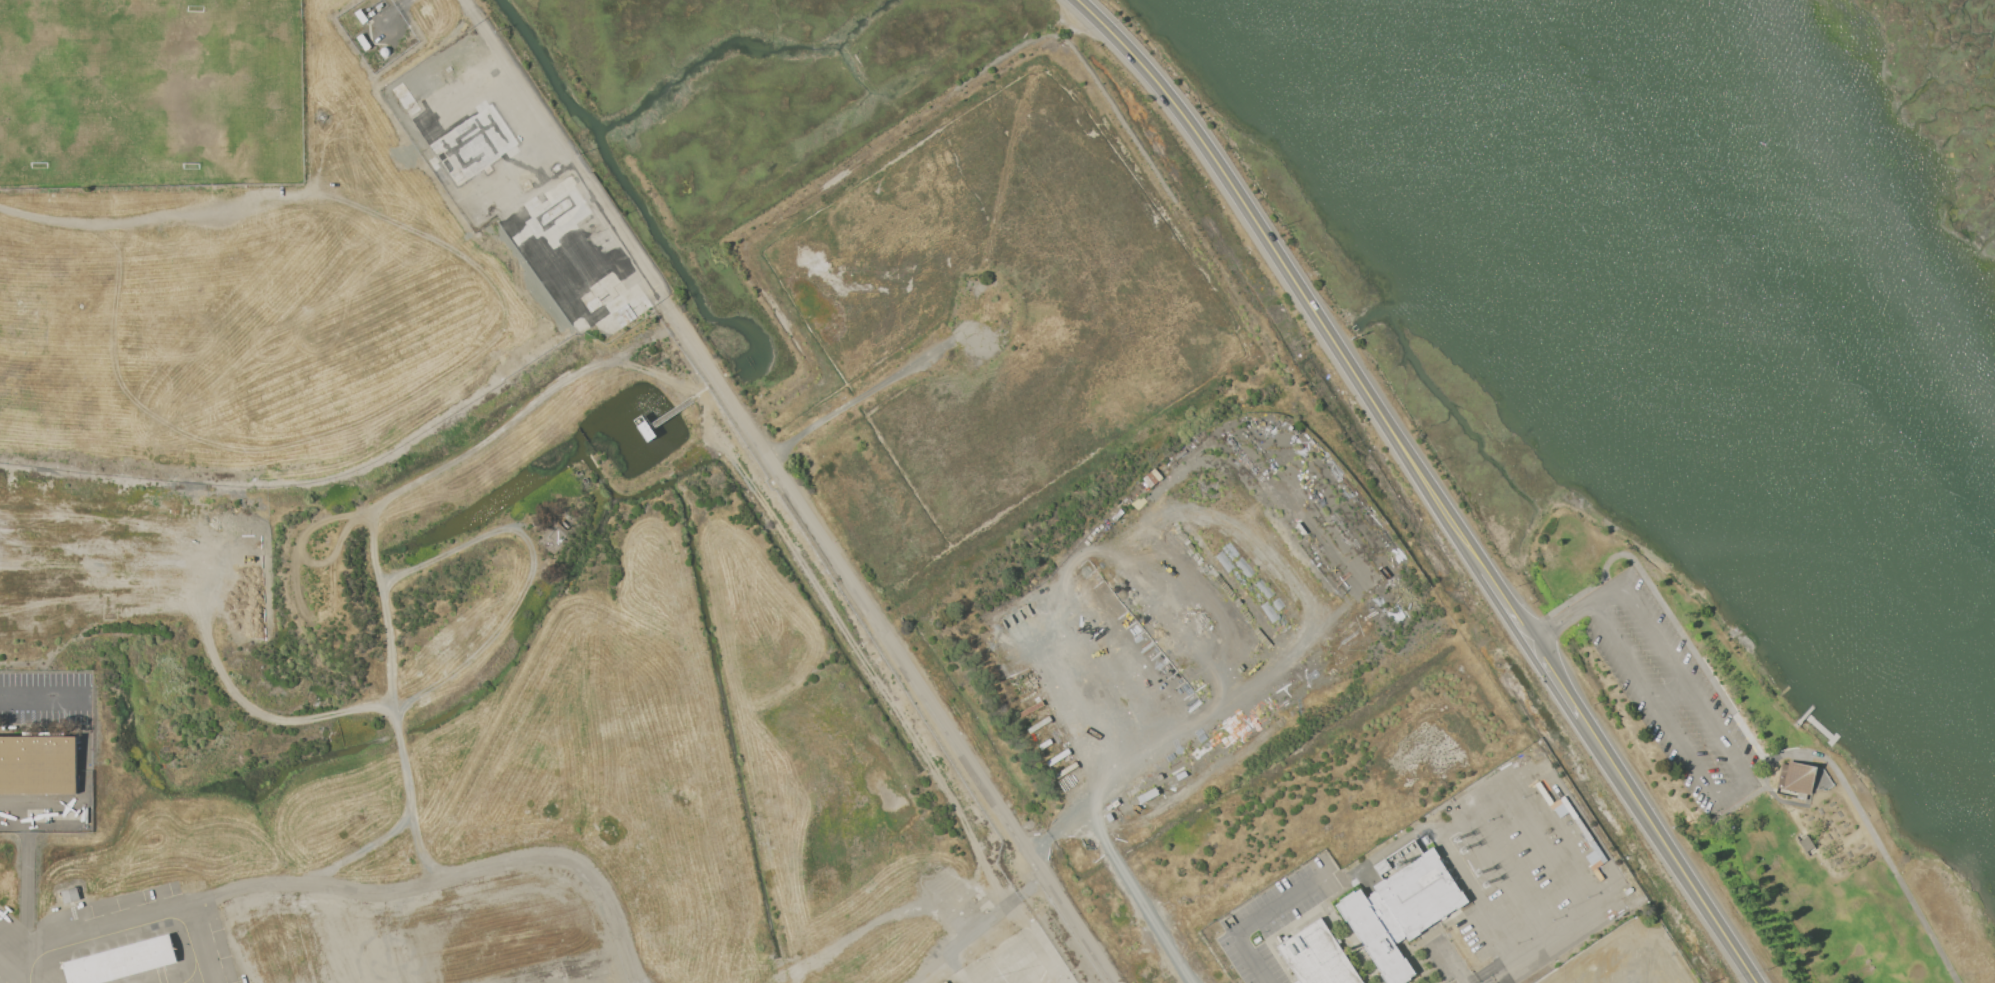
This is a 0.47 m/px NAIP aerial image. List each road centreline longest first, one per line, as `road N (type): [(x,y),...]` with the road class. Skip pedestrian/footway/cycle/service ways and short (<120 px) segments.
road 1 (primary): [(1081,0),(1157,79),(1227,171),(1486,570)]
road 2 (primary): [(1580,715),(1754,982)]
road 3 (residential): [(1488,981),(1633,887)]

